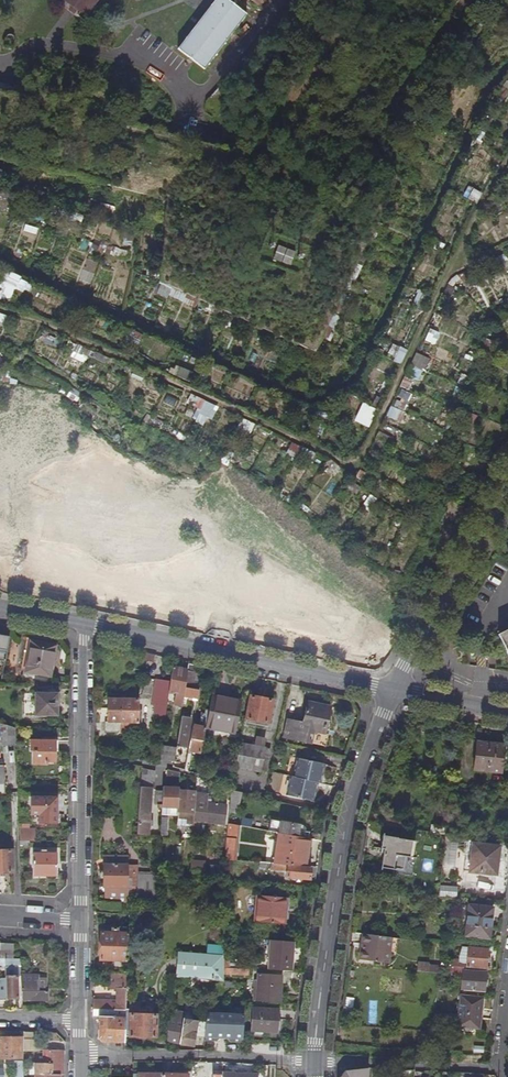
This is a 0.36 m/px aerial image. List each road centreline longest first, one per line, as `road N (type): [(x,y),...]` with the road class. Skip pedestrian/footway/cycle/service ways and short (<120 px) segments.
road 1 (track): [(507,66),(493,83),(354,380),(334,396),(299,397),(0,261)]
road 2 (track): [(507,162),(358,461),(0,310)]
road 3 (residential): [(313,1076),(343,842),(394,690)]
road 4 (residential): [(394,690),(84,621)]
road 5 (residential): [(394,690),(507,490)]
road 6 (residential): [(81,918),(83,752)]
road 7 (residential): [(83,752),(228,788)]
road 8 (residential): [(83,752),(84,621)]

